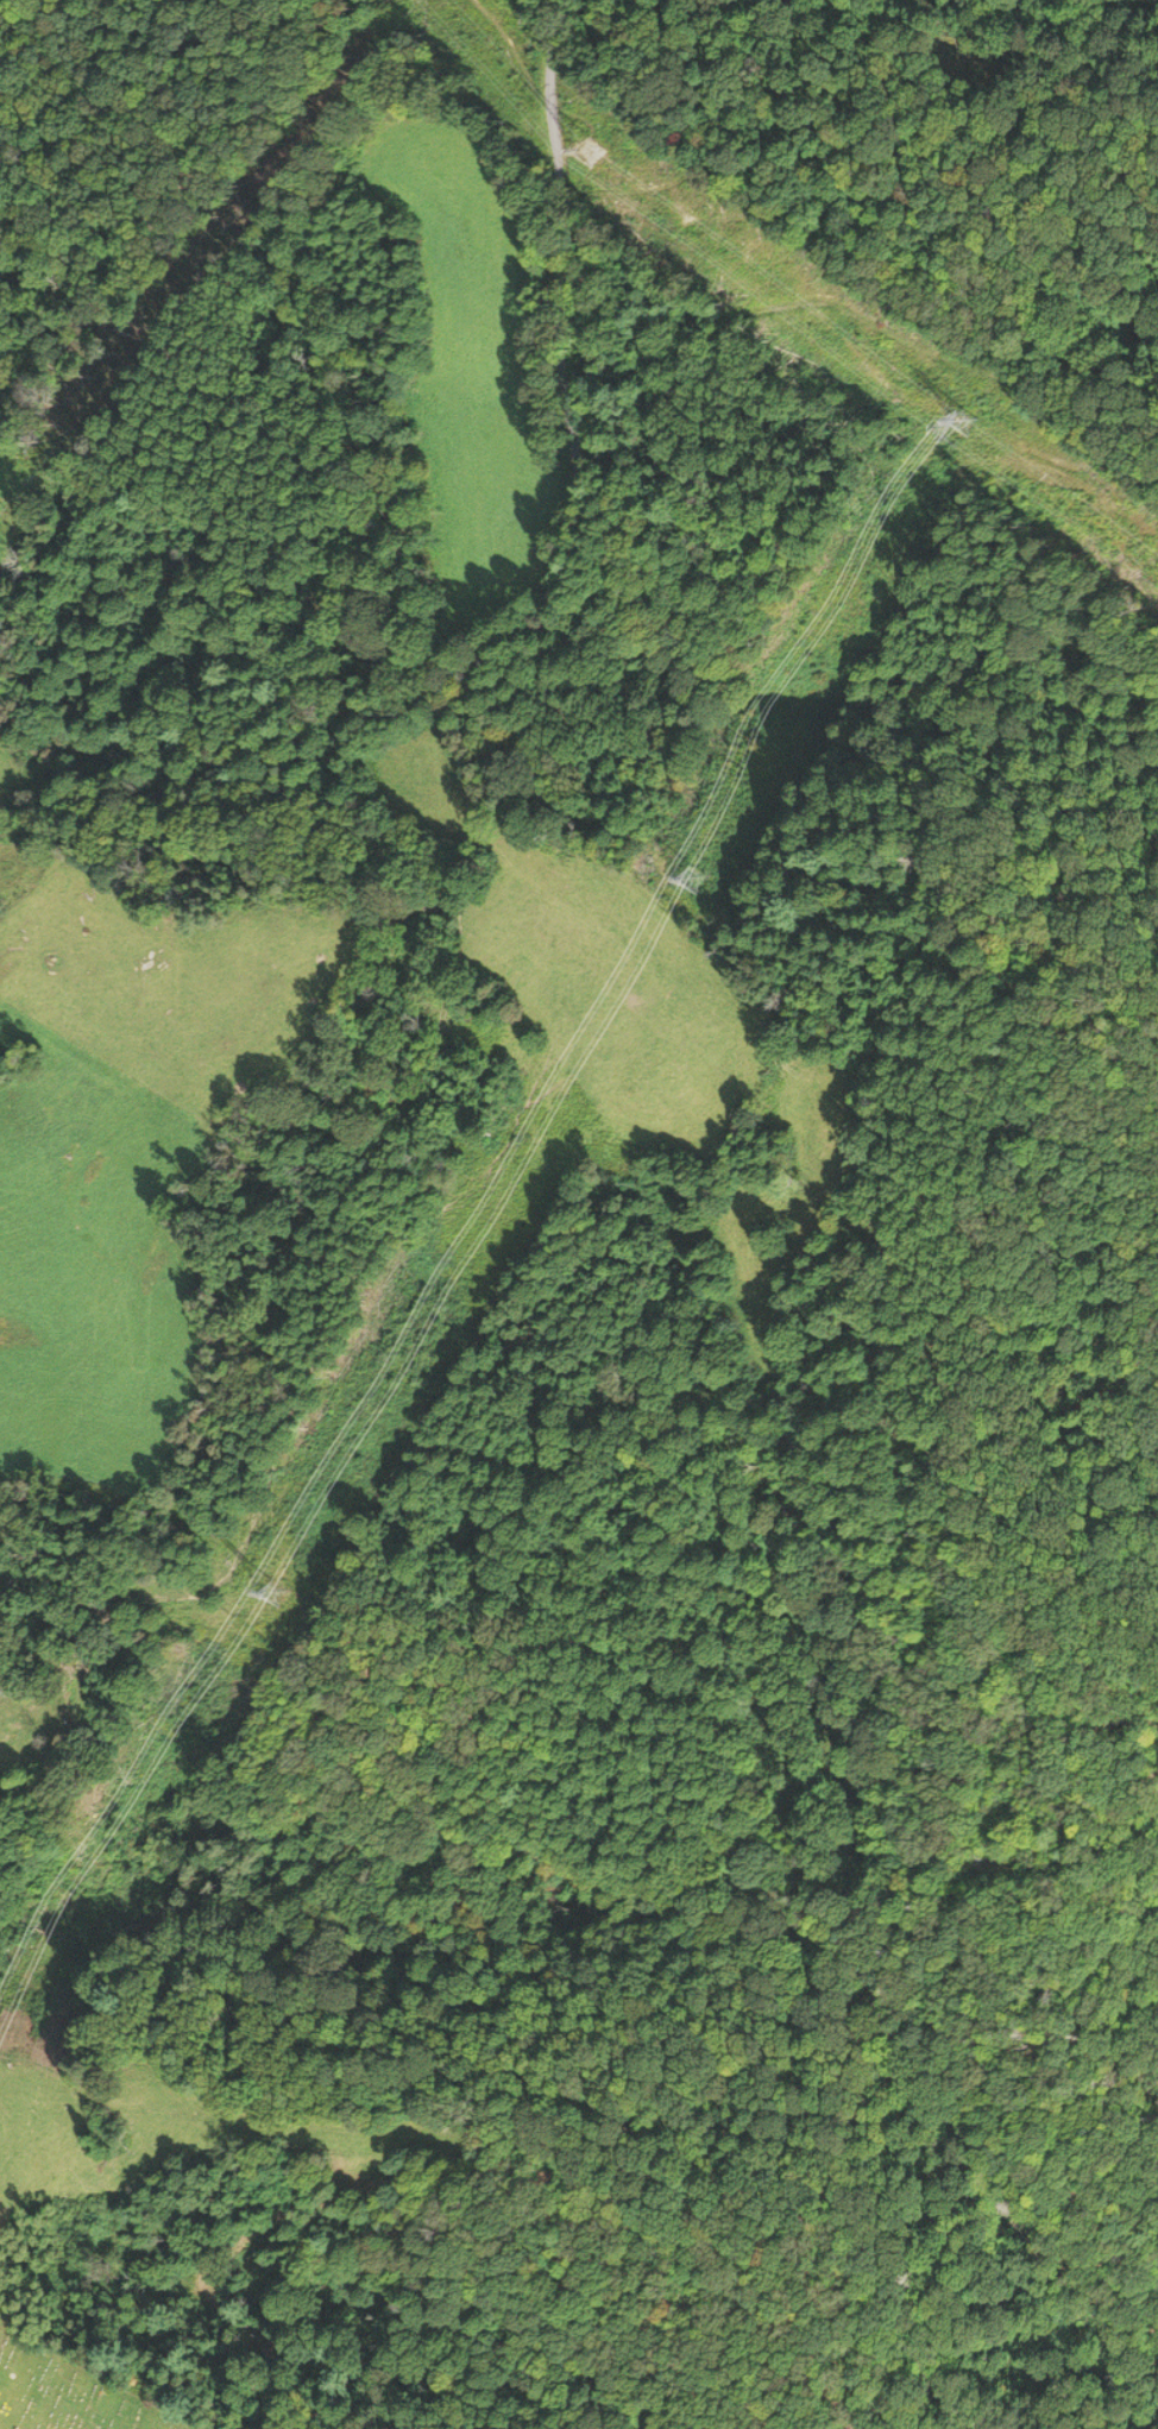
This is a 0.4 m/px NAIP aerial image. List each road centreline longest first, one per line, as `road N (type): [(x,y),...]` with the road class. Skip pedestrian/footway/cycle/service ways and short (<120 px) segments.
road 1 (residential): [(0,763),(438,646),(498,622),(553,581),(552,0)]

